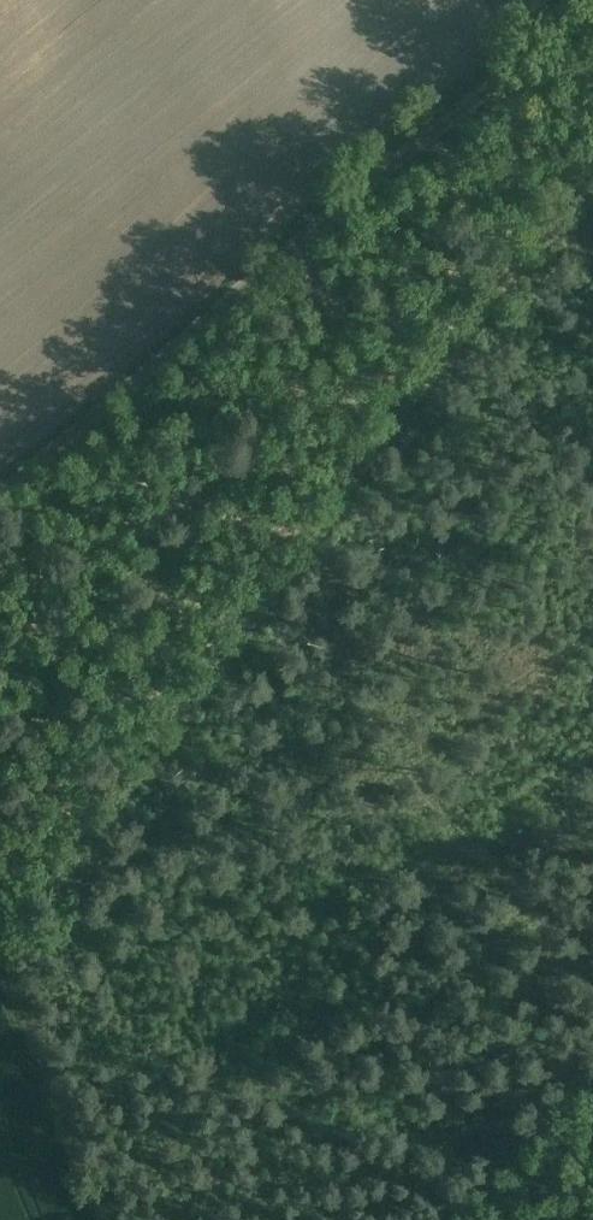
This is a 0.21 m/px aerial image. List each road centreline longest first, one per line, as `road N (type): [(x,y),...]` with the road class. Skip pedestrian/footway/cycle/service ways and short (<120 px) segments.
road 1 (track): [(126,1219),(0,936)]

